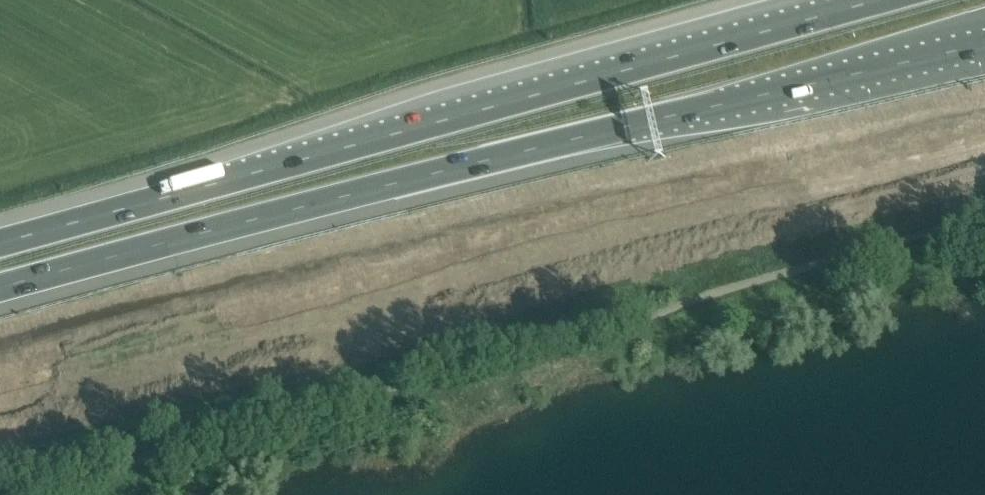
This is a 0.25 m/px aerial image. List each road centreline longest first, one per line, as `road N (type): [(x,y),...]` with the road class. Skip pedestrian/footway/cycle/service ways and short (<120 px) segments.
road 1 (motorway): [(0,287),(984,20)]
road 2 (motorway): [(0,343),(183,303),(984,87)]
road 3 (motorway): [(877,0),(0,243)]

